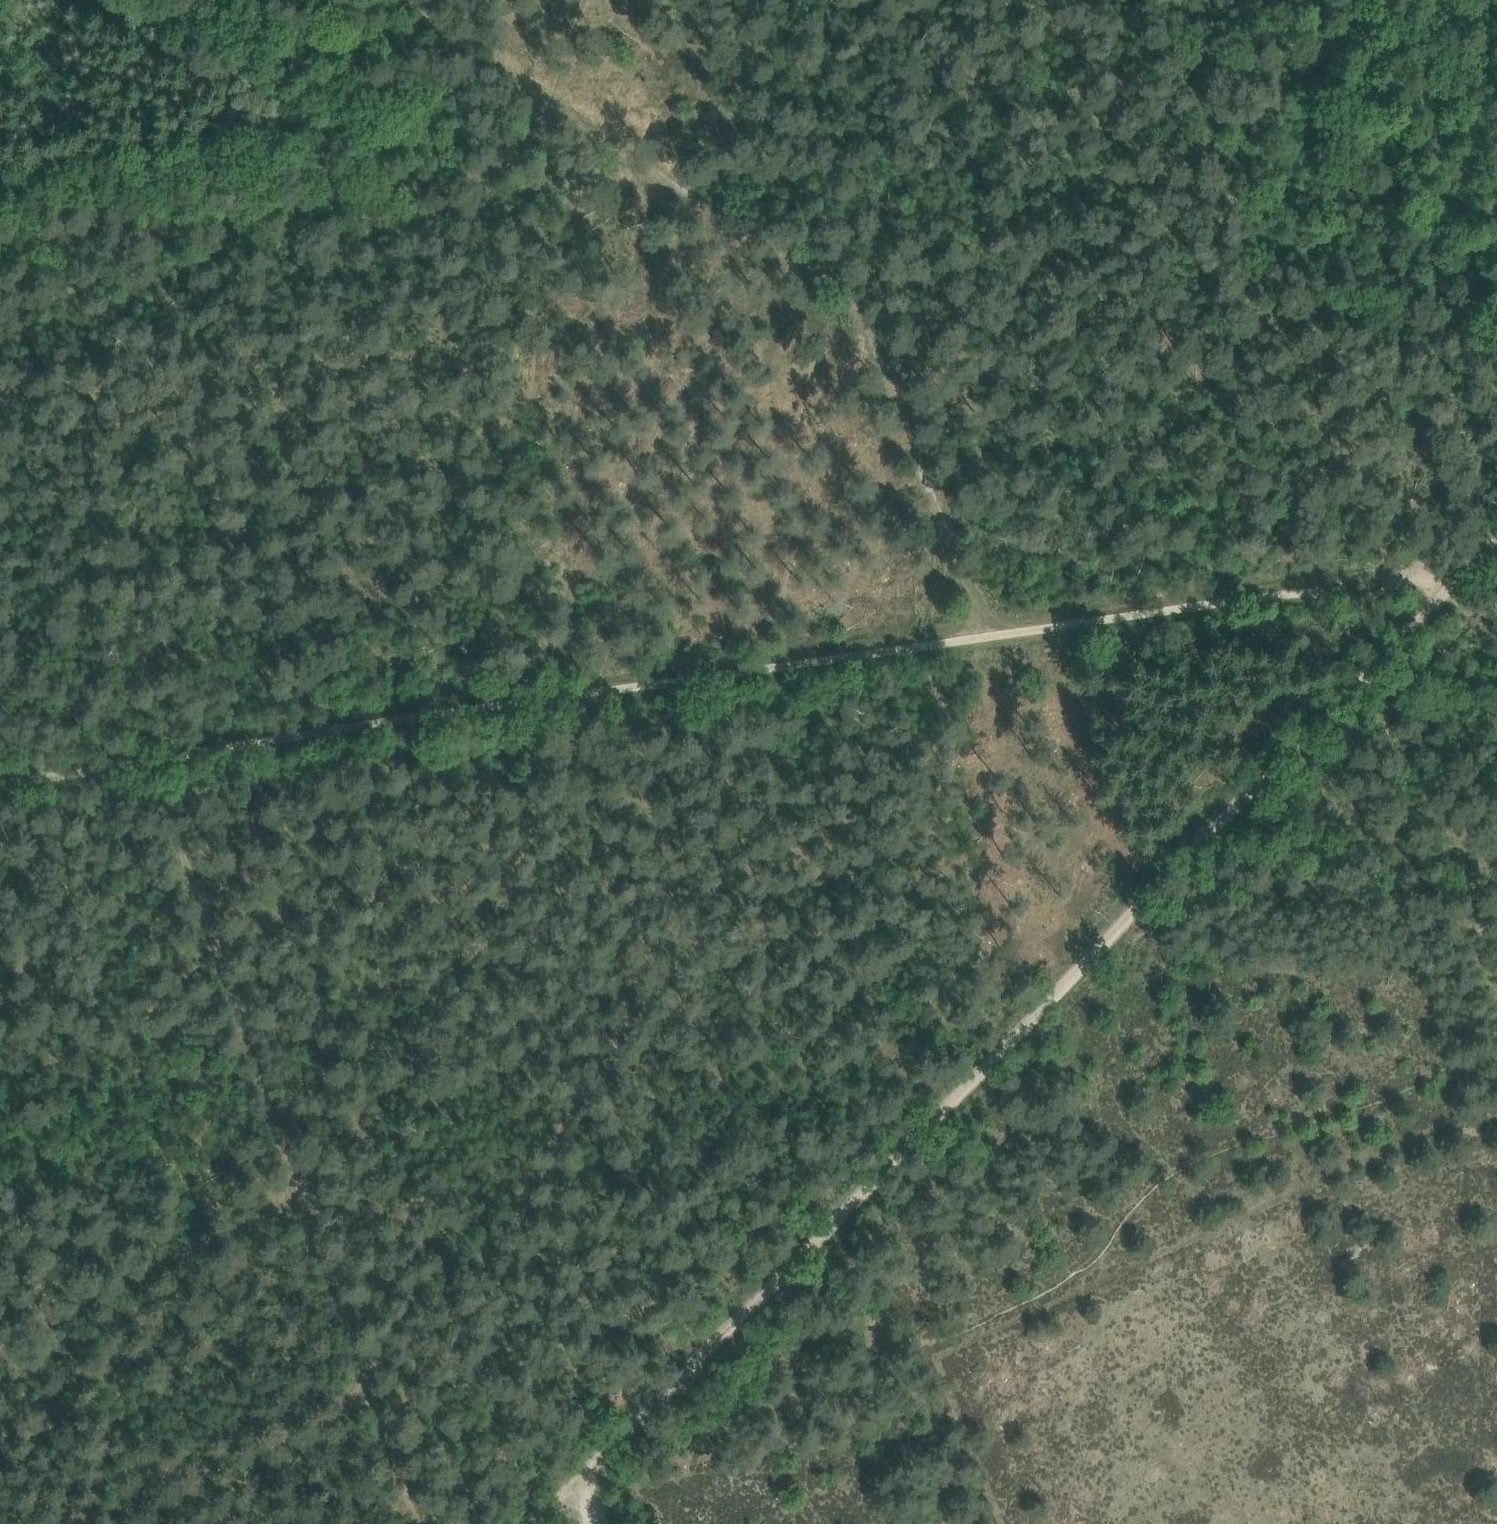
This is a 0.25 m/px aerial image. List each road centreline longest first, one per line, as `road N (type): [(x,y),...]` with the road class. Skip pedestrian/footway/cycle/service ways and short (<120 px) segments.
road 1 (track): [(161,768),(1438,581),(1496,556)]
road 2 (track): [(570,1484),(1443,600),(1438,581)]
road 3 (track): [(0,251),(452,187),(508,166),(536,131),(584,0)]
road 4 (track): [(23,788),(161,768)]

